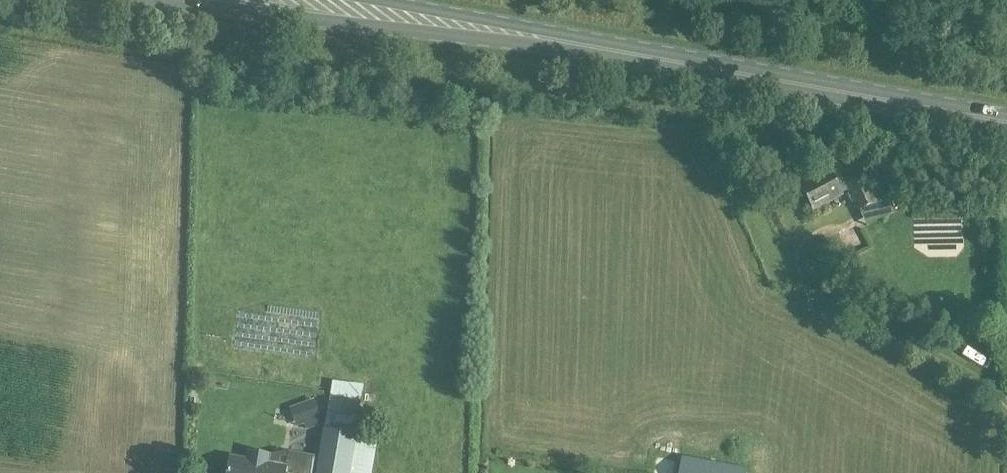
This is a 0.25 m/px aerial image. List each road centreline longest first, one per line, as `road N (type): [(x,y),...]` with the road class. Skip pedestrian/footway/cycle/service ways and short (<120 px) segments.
road 1 (primary): [(1006,123),(575,44),(273,0)]
road 2 (track): [(1006,401),(817,287),(800,260),(822,236)]

